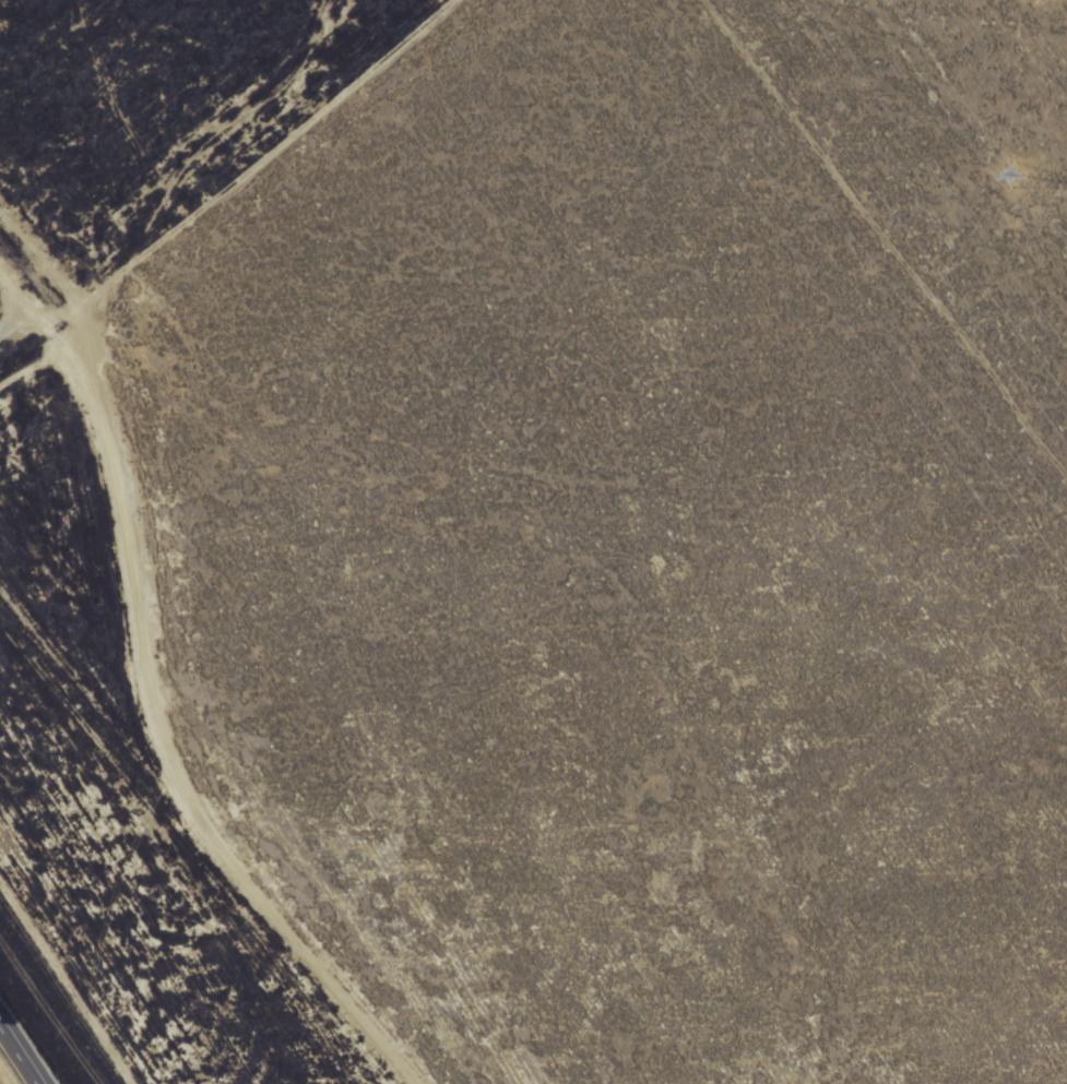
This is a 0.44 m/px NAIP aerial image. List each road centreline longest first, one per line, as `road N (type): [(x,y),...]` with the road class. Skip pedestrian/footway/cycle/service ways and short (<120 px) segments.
road 1 (residential): [(384,1083),(201,868),(146,781),(115,659),(103,532),(84,446),(38,350),(0,303)]

